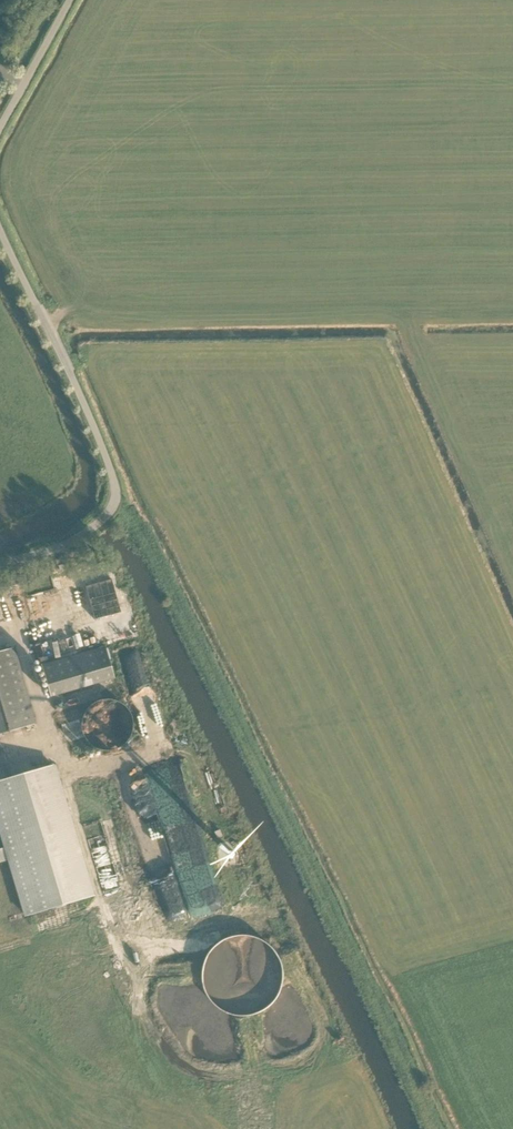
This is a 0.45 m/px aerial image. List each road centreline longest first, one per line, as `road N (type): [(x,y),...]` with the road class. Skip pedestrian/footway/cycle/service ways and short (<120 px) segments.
road 1 (unclassified): [(0,565),(73,541),(101,521),(115,492),(73,378),(0,230)]
road 2 (unclassified): [(0,127),(72,0)]

